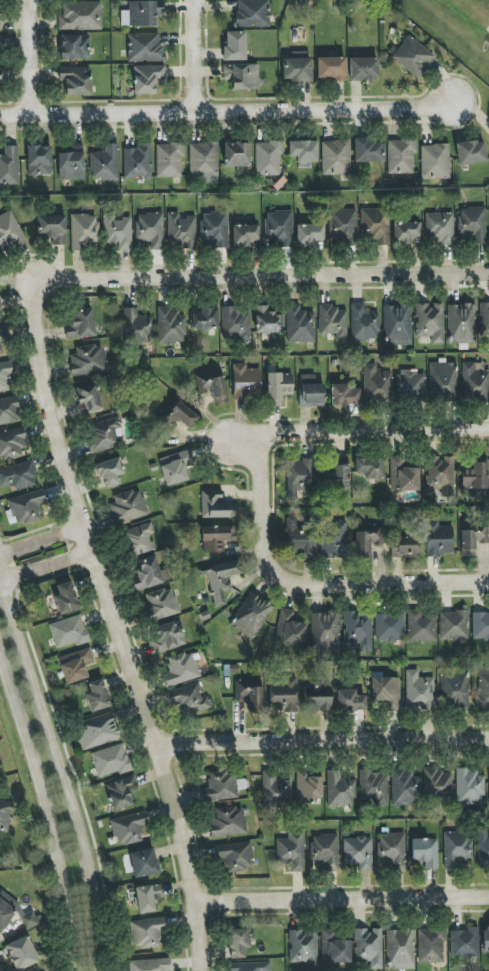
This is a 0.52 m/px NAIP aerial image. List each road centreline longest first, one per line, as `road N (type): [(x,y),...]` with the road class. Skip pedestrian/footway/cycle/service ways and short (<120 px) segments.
road 1 (residential): [(36,282),(50,413),(153,742),(181,850),(197,970)]
road 2 (residential): [(36,282),(488,276)]
road 3 (residential): [(0,113),(451,102)]
road 4 (tertiary): [(99,970),(92,875),(0,583)]
road 5 (residential): [(488,731),(153,742)]
road 6 (tertiary): [(0,650),(37,753),(76,970)]
road 7 (residential): [(488,575),(294,573),(271,548),(258,462)]
road 8 (residential): [(190,902),(488,898)]
road 9 (residential): [(258,462),(262,435),(488,430)]

